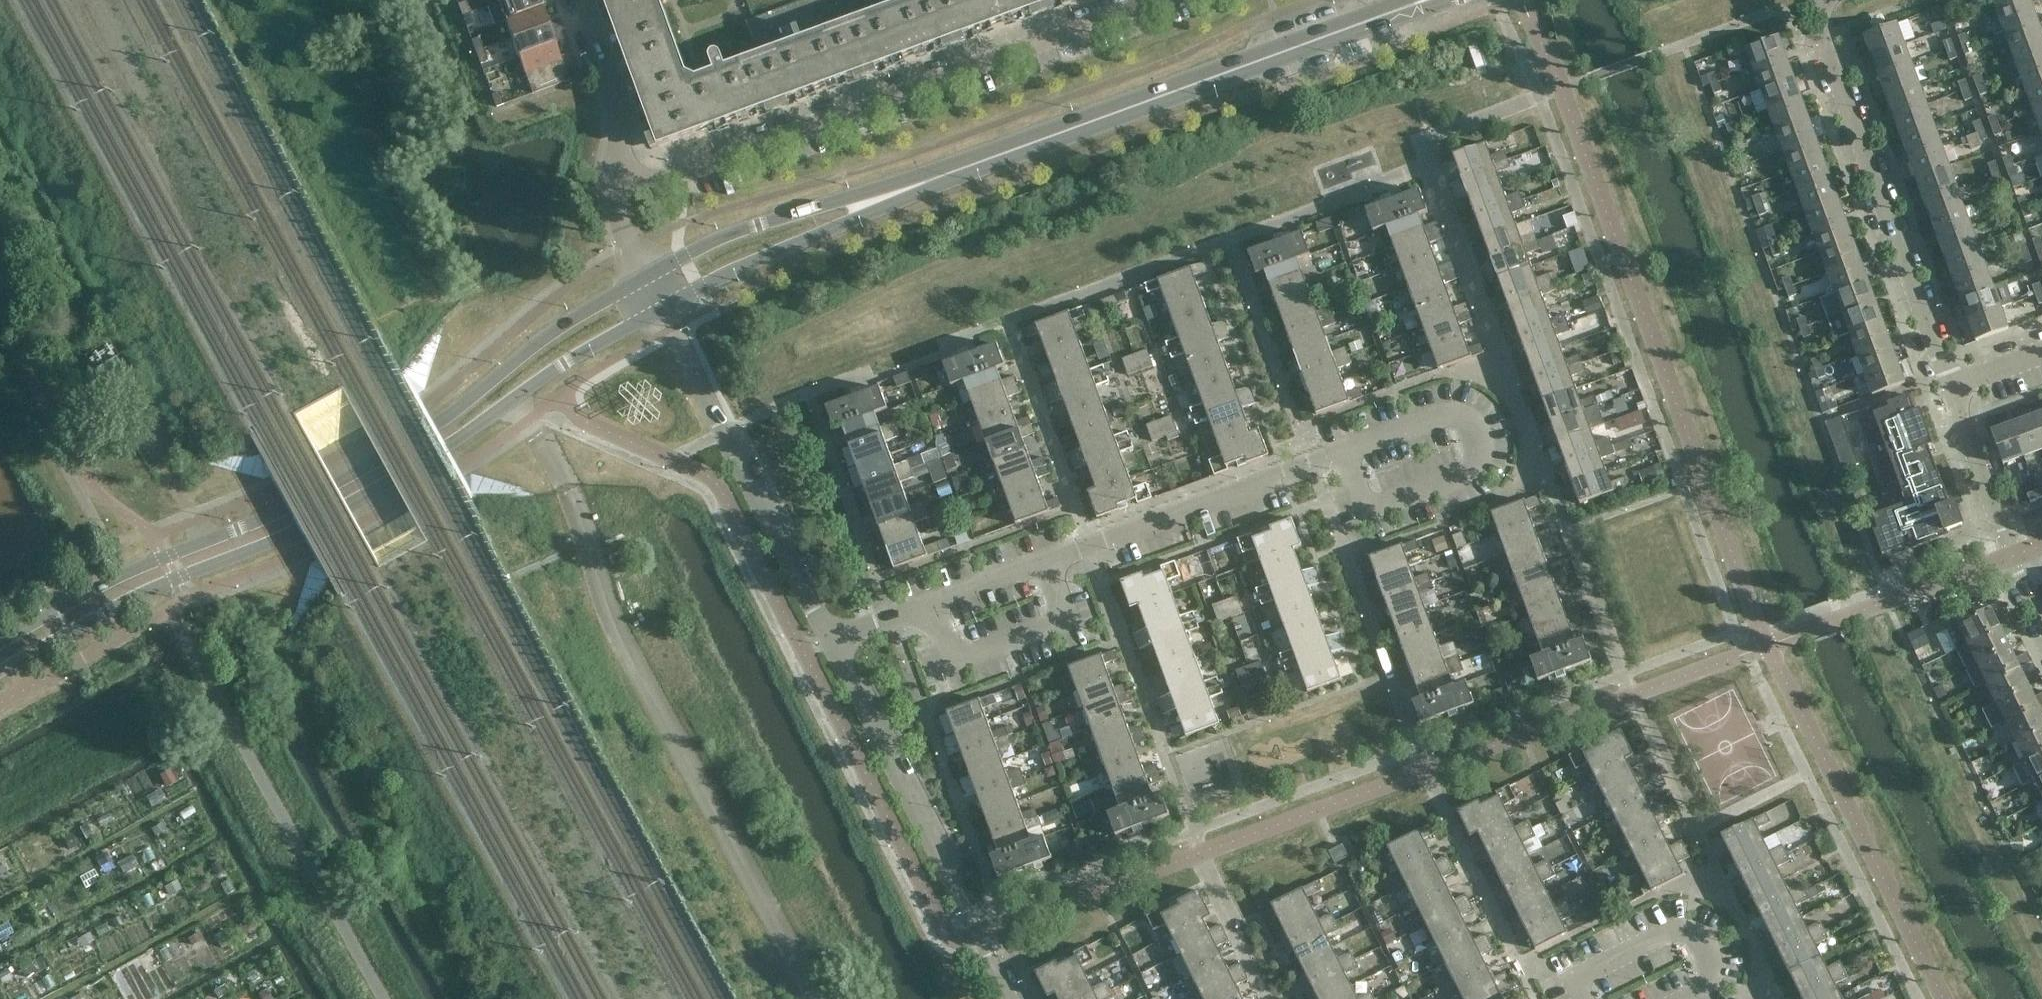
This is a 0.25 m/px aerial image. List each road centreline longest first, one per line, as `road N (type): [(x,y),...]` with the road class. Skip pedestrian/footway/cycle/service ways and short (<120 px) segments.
road 1 (tertiary): [(0,672),(106,611),(287,535),(469,431),(586,349),(664,310)]
road 2 (tertiary): [(645,273),(377,459),(96,589),(0,643)]
road 3 (residential): [(615,166),(660,179),(1159,0)]
road 4 (tertiary): [(927,181),(1414,4)]
road 5 (residential): [(1949,387),(1817,20),(1834,0)]
road 6 (residential): [(1010,998),(830,637)]
road 7 (residential): [(830,637),(664,310)]
road 8 (residential): [(1048,560),(1346,449)]
road 9 (tertiary): [(927,181),(758,224),(645,273)]
road 10 (tertiary): [(664,310),(927,181)]
road 11 (residential): [(2041,618),(1949,387)]
road 12 (residential): [(933,602),(954,660),(1070,618),(1048,560)]
road 13 (residential): [(1700,994),(1713,979),(1714,955),(1700,936),(1675,930),(1573,980),(1583,998)]
road 14 (residential): [(1346,449),(1453,416),(1470,424),(1480,443),(1464,475)]
road 15 (residential): [(615,166),(619,111),(580,0)]
road 16 (residential): [(1464,475),(1369,511),(1346,449)]
road 17 (residential): [(933,602),(1048,560)]

